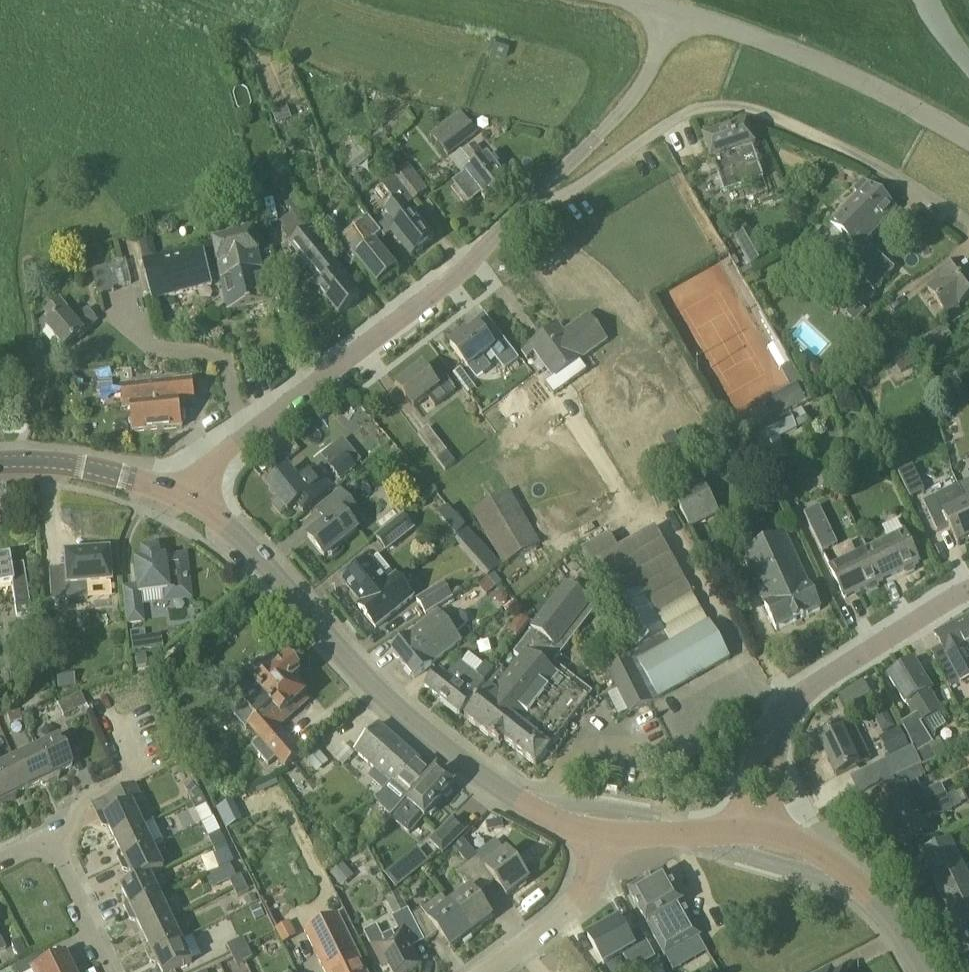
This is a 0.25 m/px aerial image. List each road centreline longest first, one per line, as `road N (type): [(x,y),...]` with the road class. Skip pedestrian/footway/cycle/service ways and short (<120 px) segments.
road 1 (secondary): [(191,500),(233,526),(340,649),(469,772),(596,835)]
road 2 (residential): [(968,222),(826,141),(719,108),(674,120),(550,202),(535,199)]
road 3 (residential): [(191,500),(222,457),(465,270),(535,199)]
road 4 (residential): [(749,830),(775,734),(803,695),(841,664),(968,593)]
road 5 (unclassified): [(968,145),(819,68),(672,13)]
road 6 (residential): [(535,199),(632,101),(672,13)]
road 7 (secondary): [(749,830),(837,863),(893,921),(922,971)]
road 8 (residential): [(113,971),(52,836),(0,860)]
road 9 (secondary): [(191,500),(114,472),(0,463)]
road 10 (residential): [(487,971),(559,922),(589,877),(596,835)]
road 11 (secondary): [(596,835),(749,830)]

